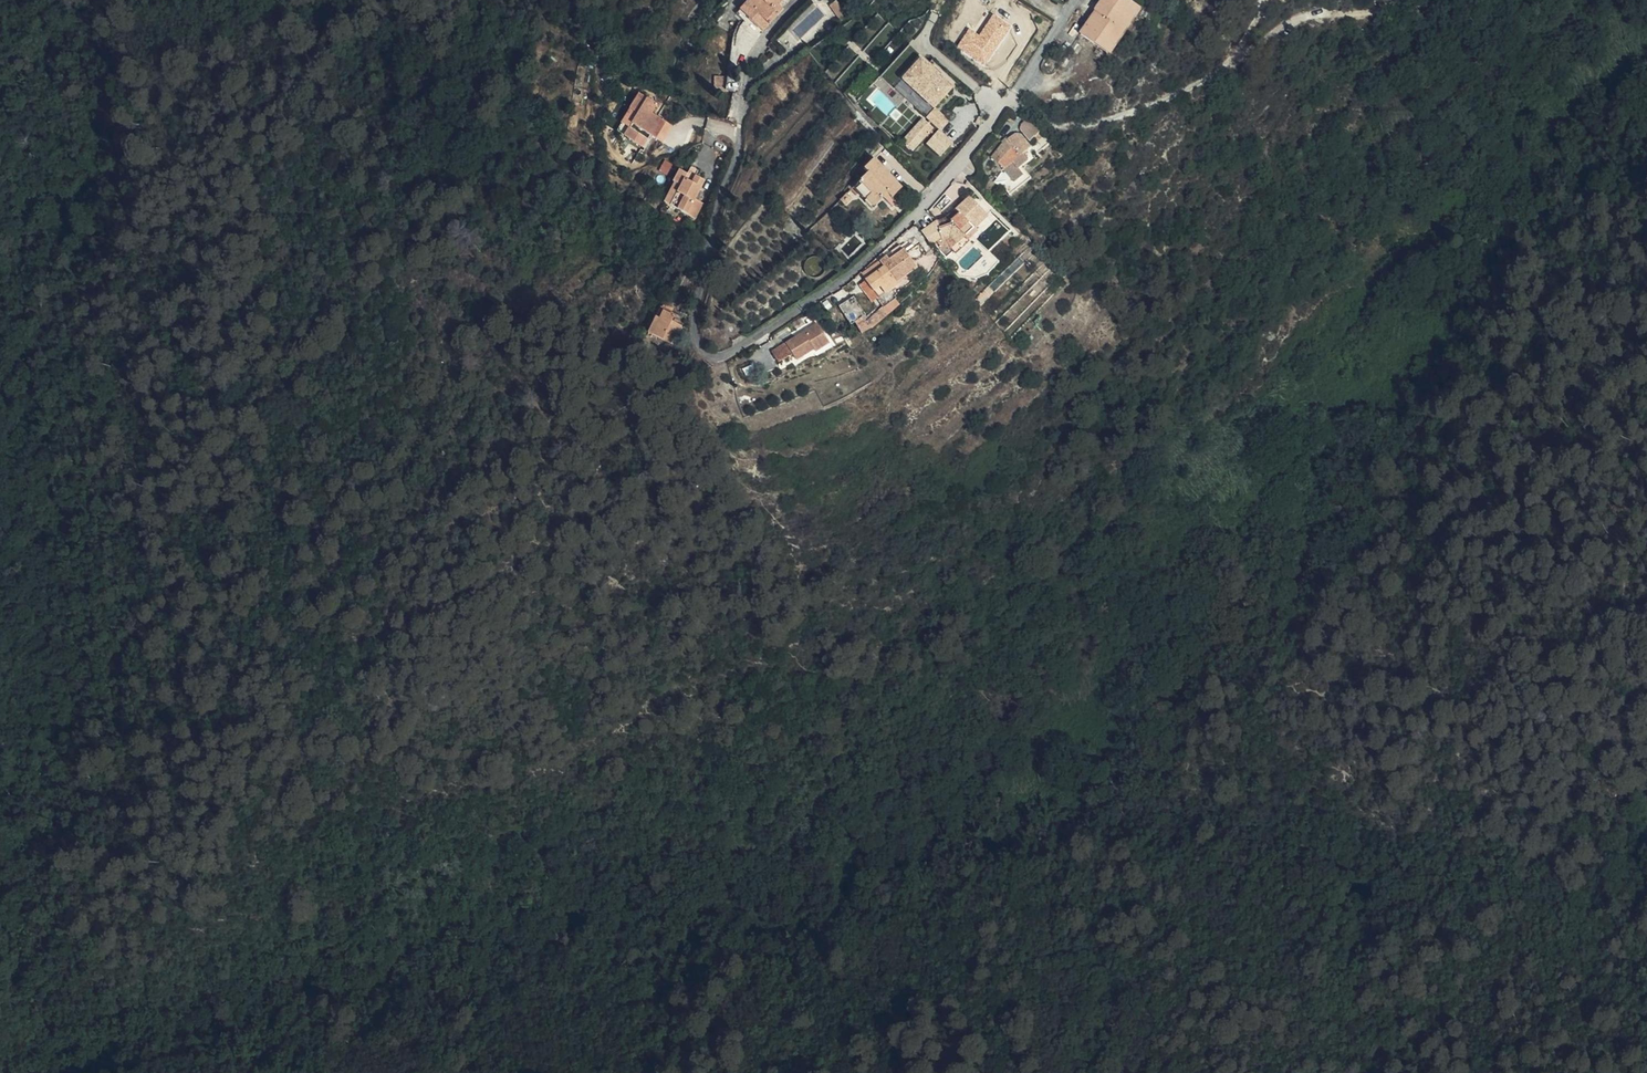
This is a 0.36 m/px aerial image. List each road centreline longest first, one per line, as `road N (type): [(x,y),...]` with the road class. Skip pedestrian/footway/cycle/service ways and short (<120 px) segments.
road 1 (unclassified): [(1074,0),(1000,111),(887,242),(733,352),(710,356),(695,322),(735,168),(742,97)]

